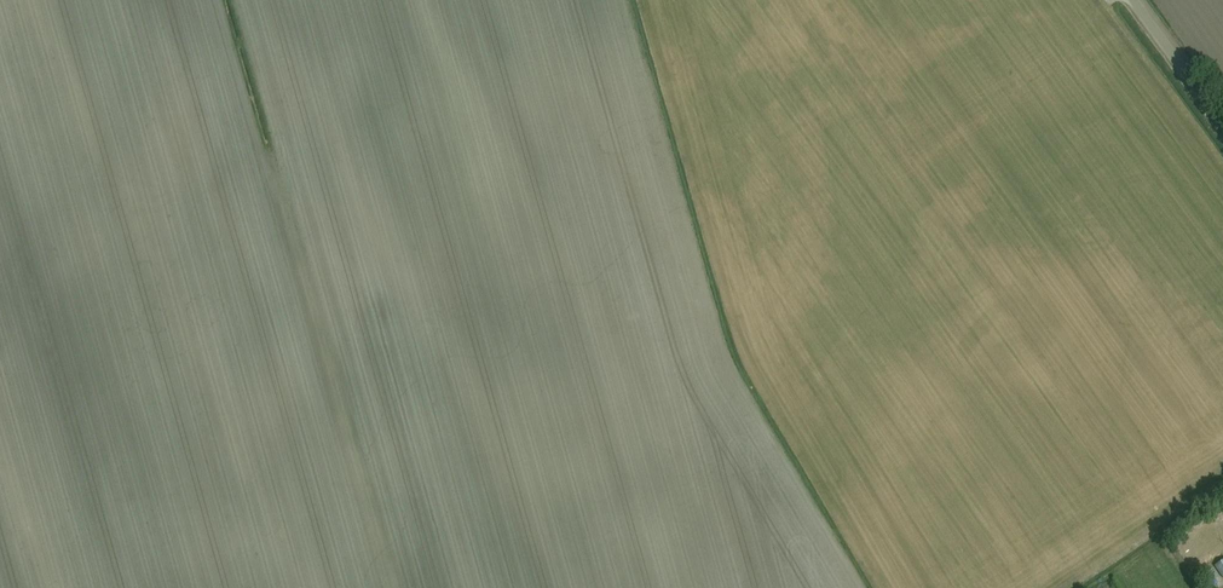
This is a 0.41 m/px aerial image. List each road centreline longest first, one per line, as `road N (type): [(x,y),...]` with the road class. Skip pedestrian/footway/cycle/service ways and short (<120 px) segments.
road 1 (unclassified): [(1222,125),(1132,0)]

